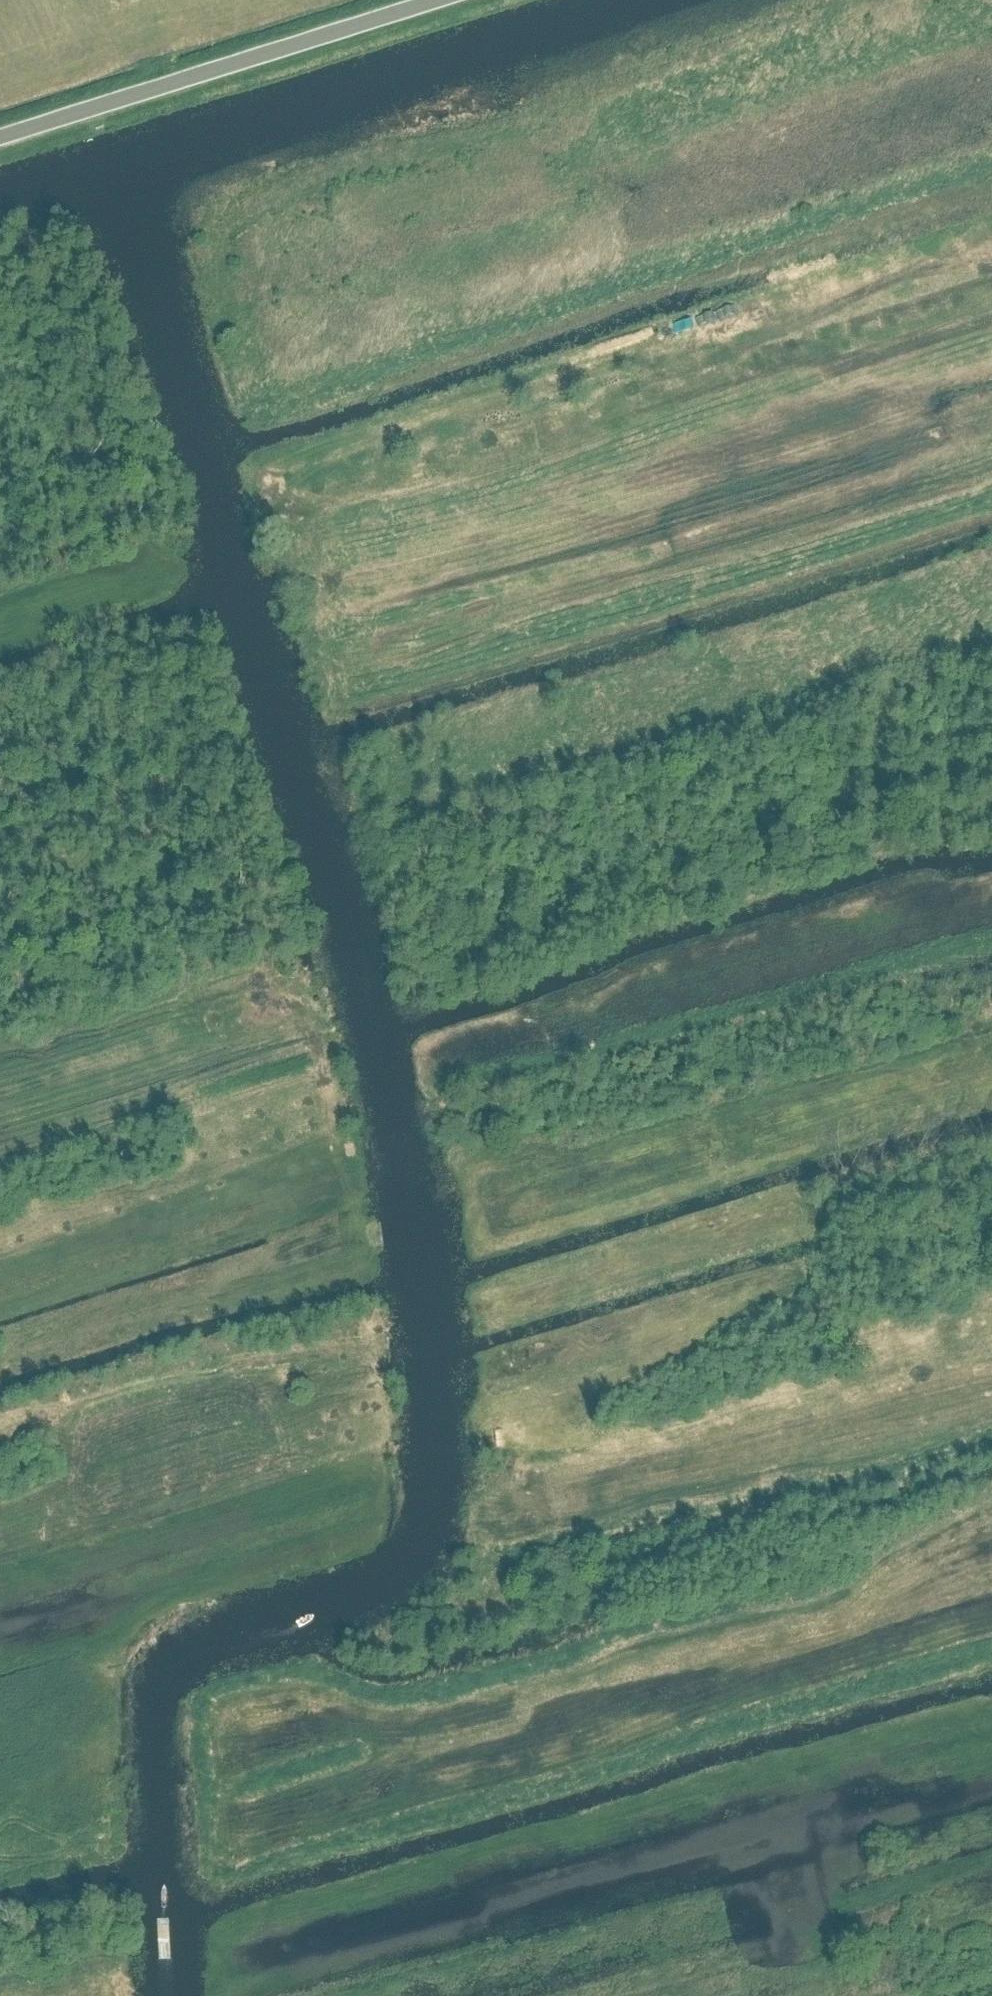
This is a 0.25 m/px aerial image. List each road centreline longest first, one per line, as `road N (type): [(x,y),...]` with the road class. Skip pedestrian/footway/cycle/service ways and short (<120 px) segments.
road 1 (unclassified): [(0,139),(441,0)]

